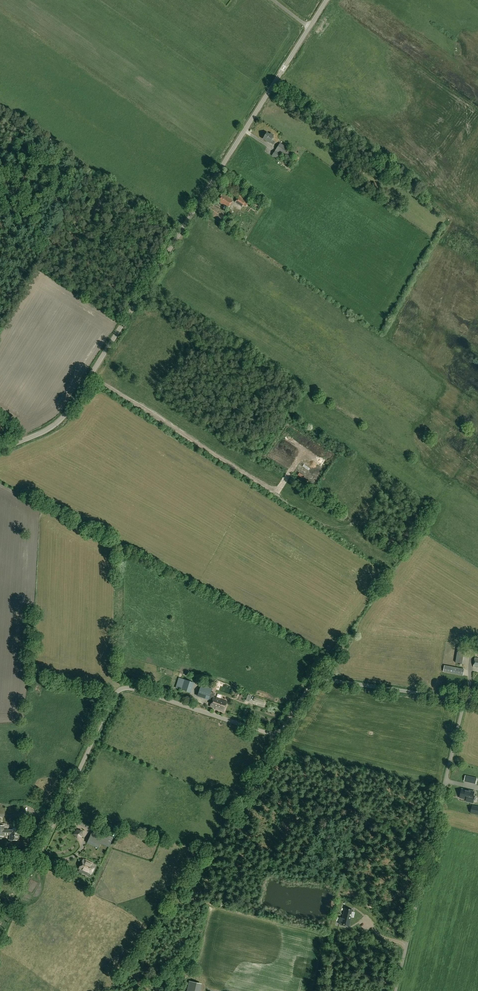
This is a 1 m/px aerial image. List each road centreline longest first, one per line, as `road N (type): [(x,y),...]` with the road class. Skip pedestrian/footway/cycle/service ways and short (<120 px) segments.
road 1 (unclassified): [(0,449),(67,412),(327,0)]
road 2 (unclassified): [(0,863),(39,855),(121,689),(273,734),(319,680)]
road 3 (unclassified): [(396,990),(465,701)]
road 4 (track): [(90,376),(269,489),(290,473)]
road 5 (unclassified): [(465,701),(319,680)]

